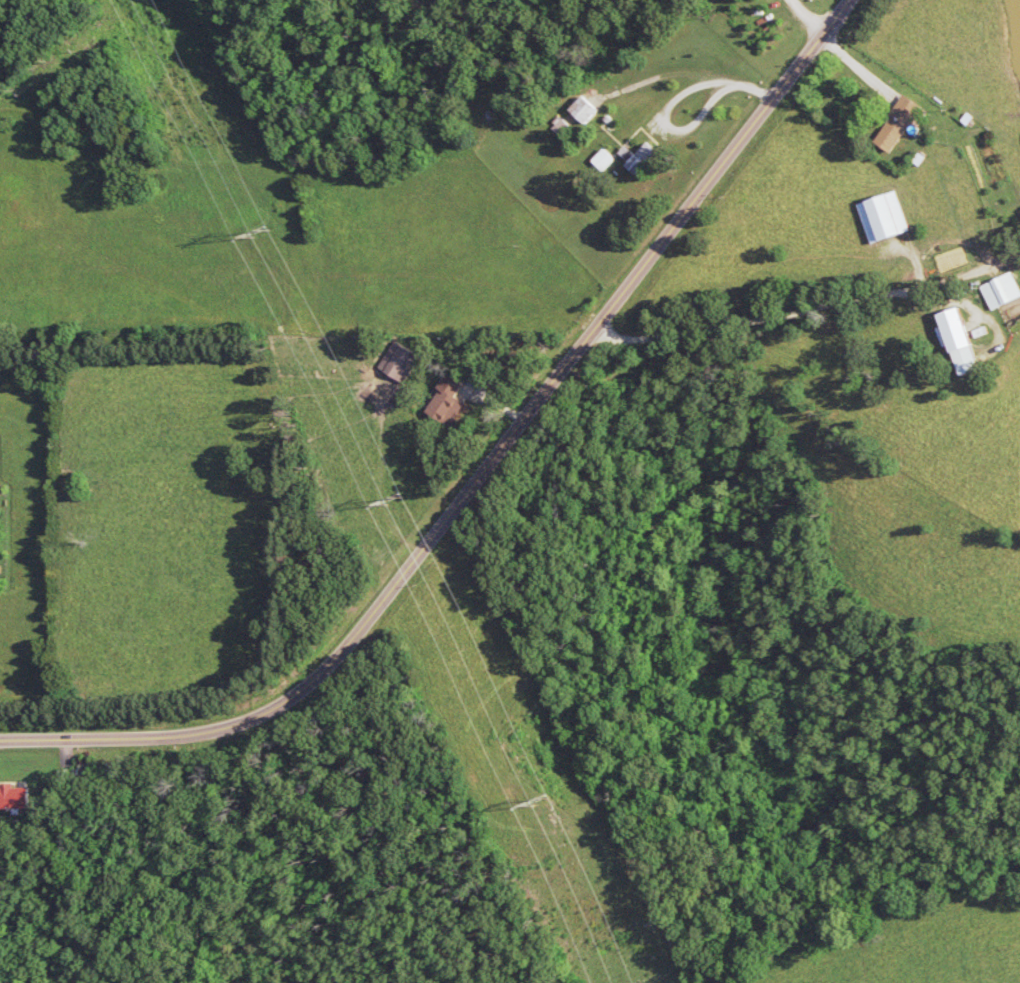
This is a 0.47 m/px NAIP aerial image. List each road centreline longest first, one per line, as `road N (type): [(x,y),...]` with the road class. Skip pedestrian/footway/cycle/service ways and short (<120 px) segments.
road 1 (tertiary): [(0,744),(210,733),(281,709),(317,681),(854,0)]

